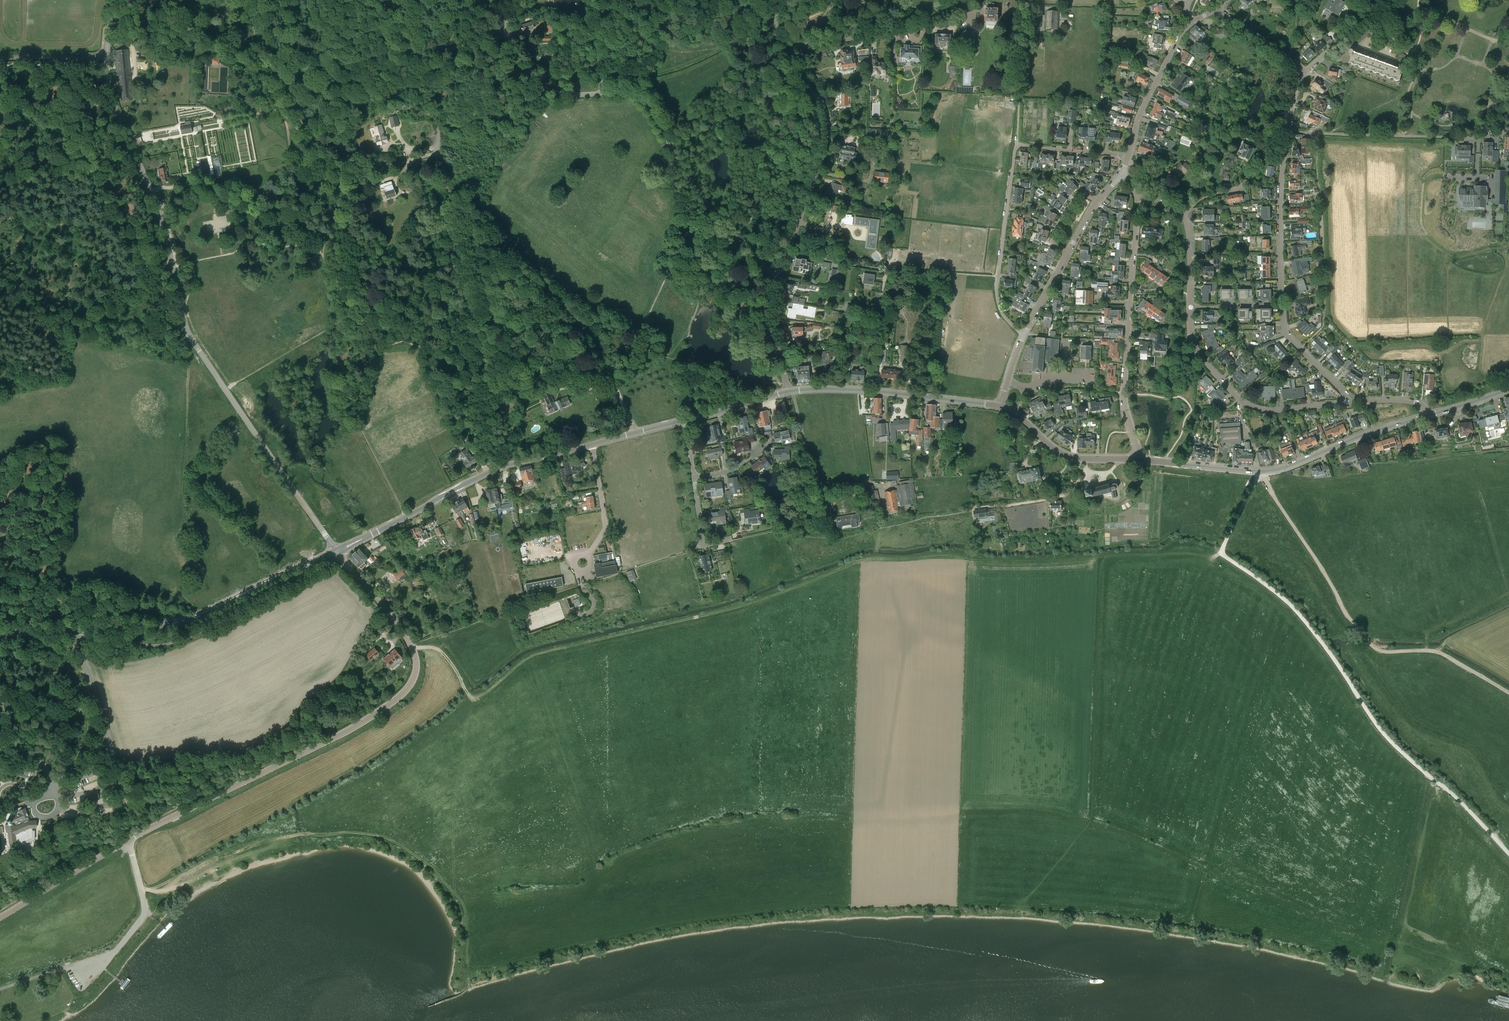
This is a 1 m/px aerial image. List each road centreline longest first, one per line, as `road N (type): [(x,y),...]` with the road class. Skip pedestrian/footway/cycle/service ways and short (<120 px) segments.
road 1 (track): [(141,889),(162,890),(220,858),(288,836),(380,837),(440,874),(463,906),(473,957),(485,965),(705,917),(854,906)]
road 2 (tertiary): [(337,552),(185,325),(158,213),(110,91),(112,0)]
road 3 (unclassified): [(1260,471),(1223,555),(1295,610),(1387,737),(1508,854)]
road 4 (tertiary): [(129,840),(348,731),(410,686),(416,667),(411,645),(337,552)]
road 5 (unclassified): [(780,274),(696,189),(645,100),(562,94),(524,75),(497,0)]
road 6 (track): [(1508,693),(1443,653),(1374,648),(1260,471)]
road 7 (residential): [(1129,155),(1017,145),(997,294),(1023,334)]
road 8 (residential): [(1347,402),(1286,328),(1279,232),(1287,131)]
road 9 (tertiary): [(76,631),(214,615),(337,552)]
road 10 (residential): [(1137,459),(1123,393),(1137,194)]
road 11 (unclassified): [(0,751),(39,762),(54,787),(105,764),(111,749),(76,631)]
road 12 (track): [(611,377),(569,311),(447,188)]
road 13 (residential): [(780,274),(829,129),(819,95),(783,49)]
road 14 (tertiary): [(635,432),(499,468),(406,517)]
road 15 (residential): [(1508,133),(1287,131)]
road 16 (residential): [(1347,402),(1248,405),(1198,354),(1190,308)]
road 17 (tertiary): [(999,406),(792,391)]
road 18 (residential): [(783,49),(903,30),(967,0)]
road 19 (unclassified): [(62,969),(117,951),(144,915),(129,840)]
road 20 (tertiary): [(1260,471),(1426,416)]
road 21 (residential): [(1291,106),(1244,183),(1208,195),(1184,215)]
road 22 (tertiary): [(1137,459),(1065,455),(999,406)]
road 23 (unclassified): [(872,483),(820,488),(792,391)]
road 24 (tertiary): [(0,918),(129,840)]
road 25 (residential): [(1129,155),(1136,123),(1192,23)]
road 26 (tertiary): [(1137,459),(1260,471)]
road 27 (residential): [(789,391),(773,323),(780,274)]

